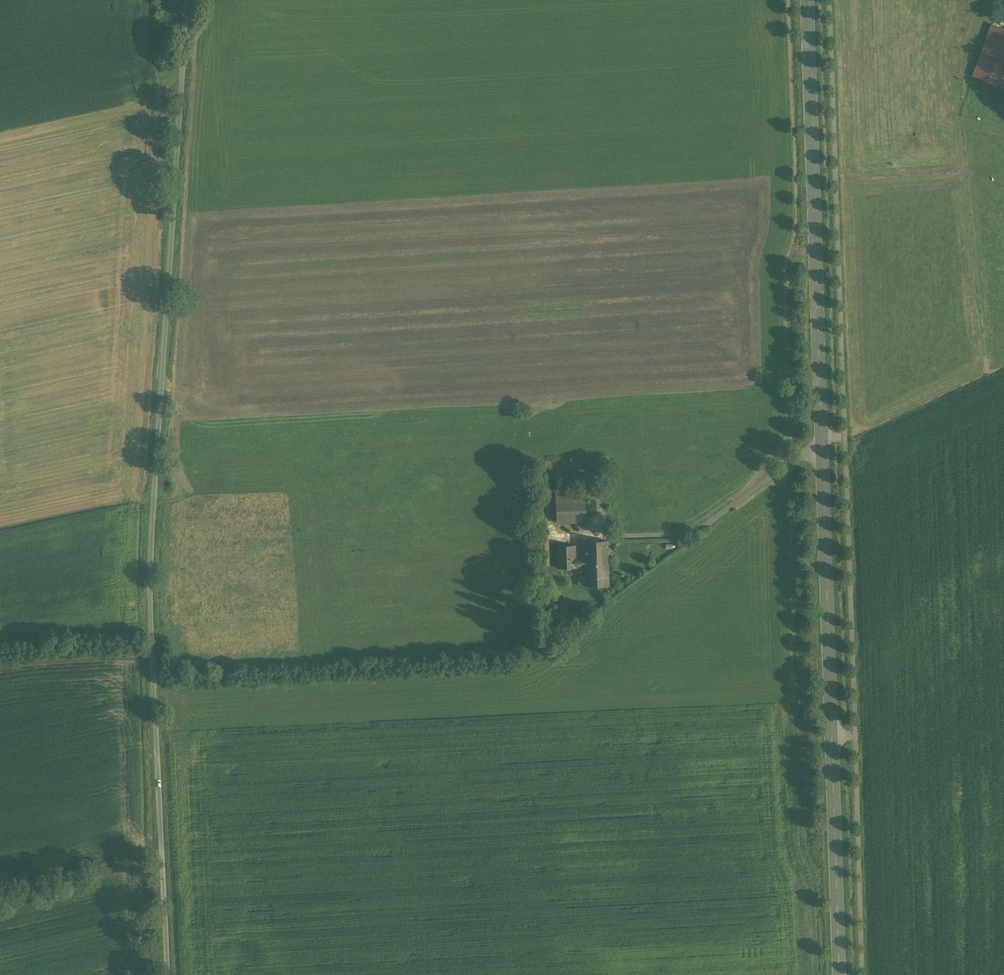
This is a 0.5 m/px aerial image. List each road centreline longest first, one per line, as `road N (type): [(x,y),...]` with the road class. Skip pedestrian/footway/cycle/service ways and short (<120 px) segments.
road 1 (unclassified): [(165,974),(151,563),(186,0)]
road 2 (secondary): [(839,974),(806,0)]

